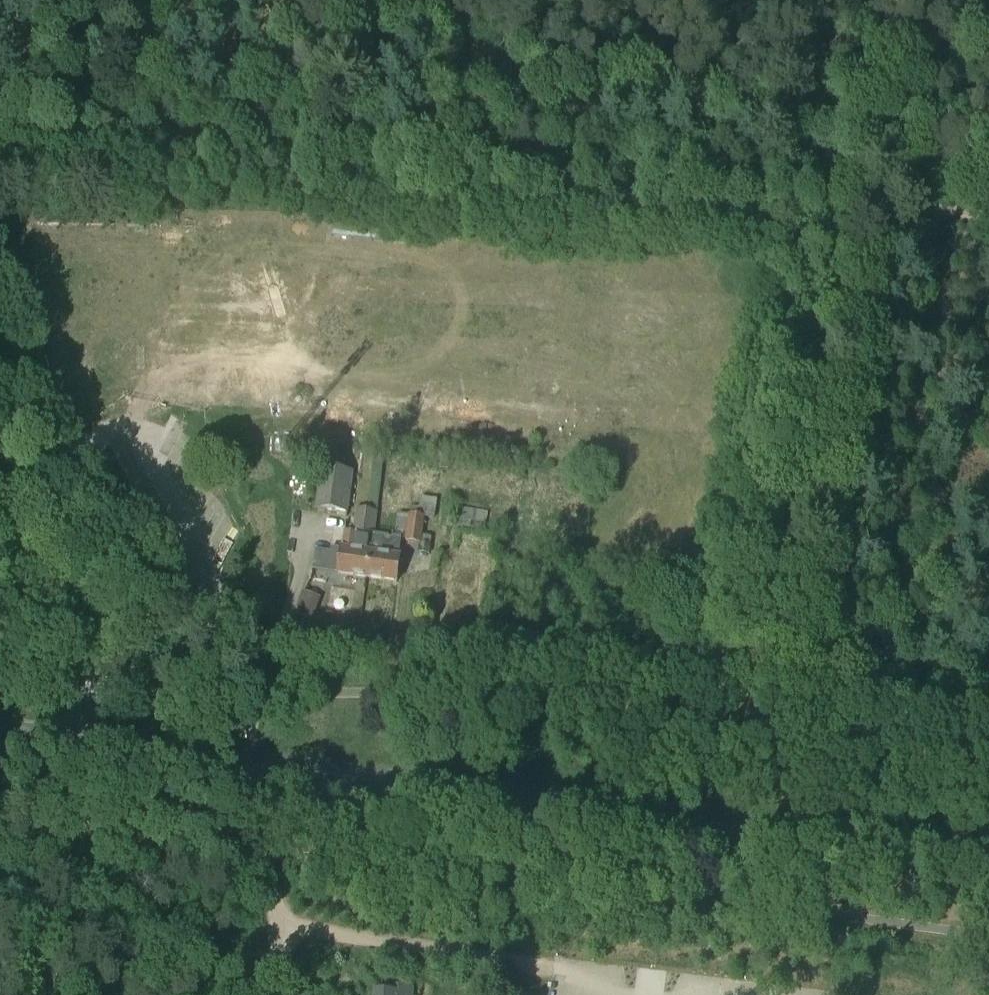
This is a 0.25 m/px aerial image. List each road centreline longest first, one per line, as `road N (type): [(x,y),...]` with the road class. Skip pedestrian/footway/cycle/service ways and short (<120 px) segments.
road 1 (primary): [(0,730),(988,859)]
road 2 (track): [(0,110),(846,198)]
road 3 (track): [(846,198),(988,217)]
road 4 (track): [(903,136),(988,29)]

